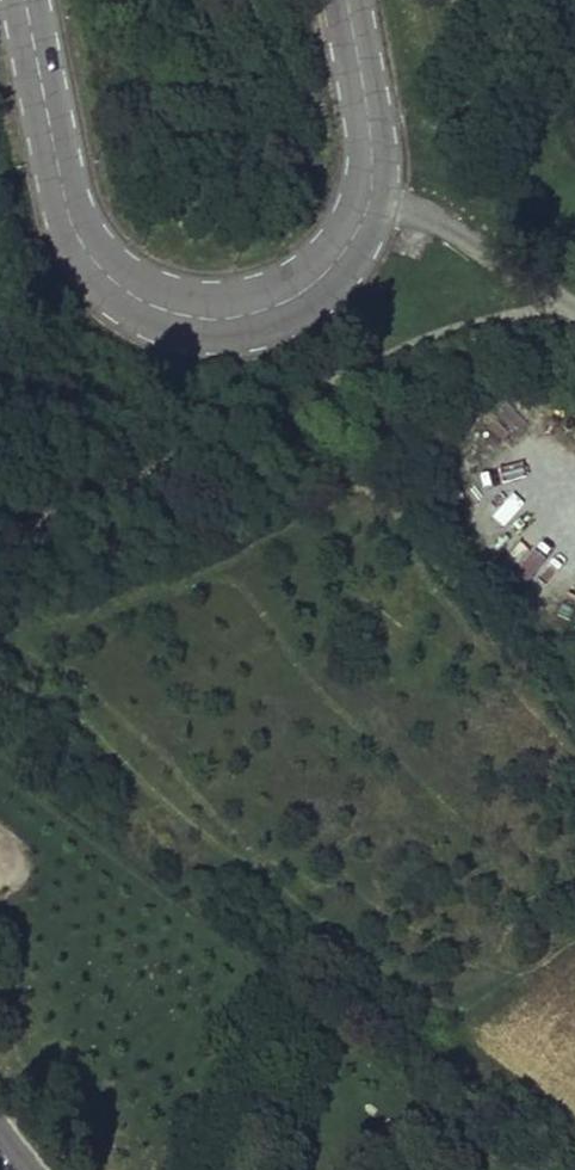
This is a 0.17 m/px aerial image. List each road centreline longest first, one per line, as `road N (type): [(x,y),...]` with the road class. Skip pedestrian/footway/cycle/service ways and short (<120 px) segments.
road 1 (residential): [(22,0),(70,229),(91,266),(131,300),(184,321),(240,323),(294,301),(329,270),(368,201),(369,127),(345,0)]

